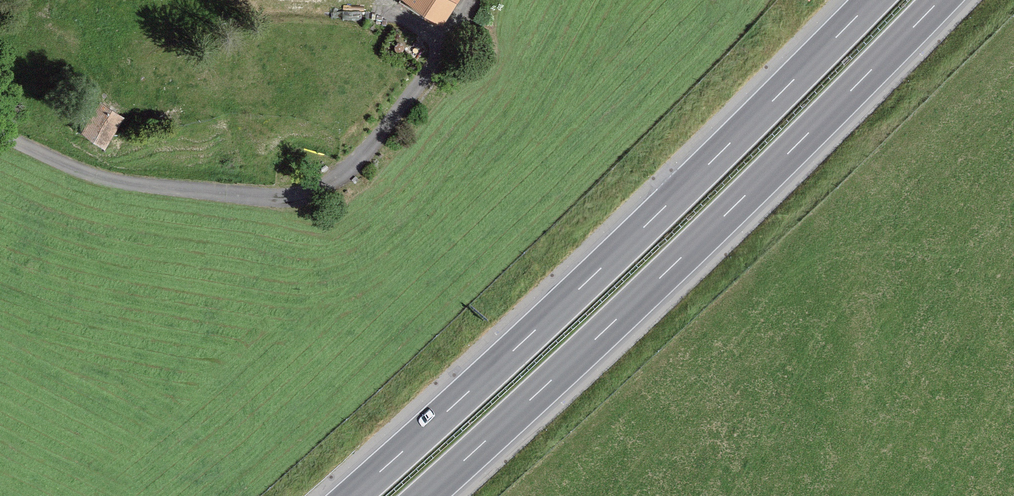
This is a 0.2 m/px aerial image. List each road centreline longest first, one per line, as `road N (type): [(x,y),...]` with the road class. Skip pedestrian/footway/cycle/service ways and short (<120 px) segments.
road 1 (motorway): [(866,0),(345,495)]
road 2 (motorway): [(419,495),(934,0)]
road 3 (residential): [(0,117),(125,169),(302,183),(350,168),(439,57)]

